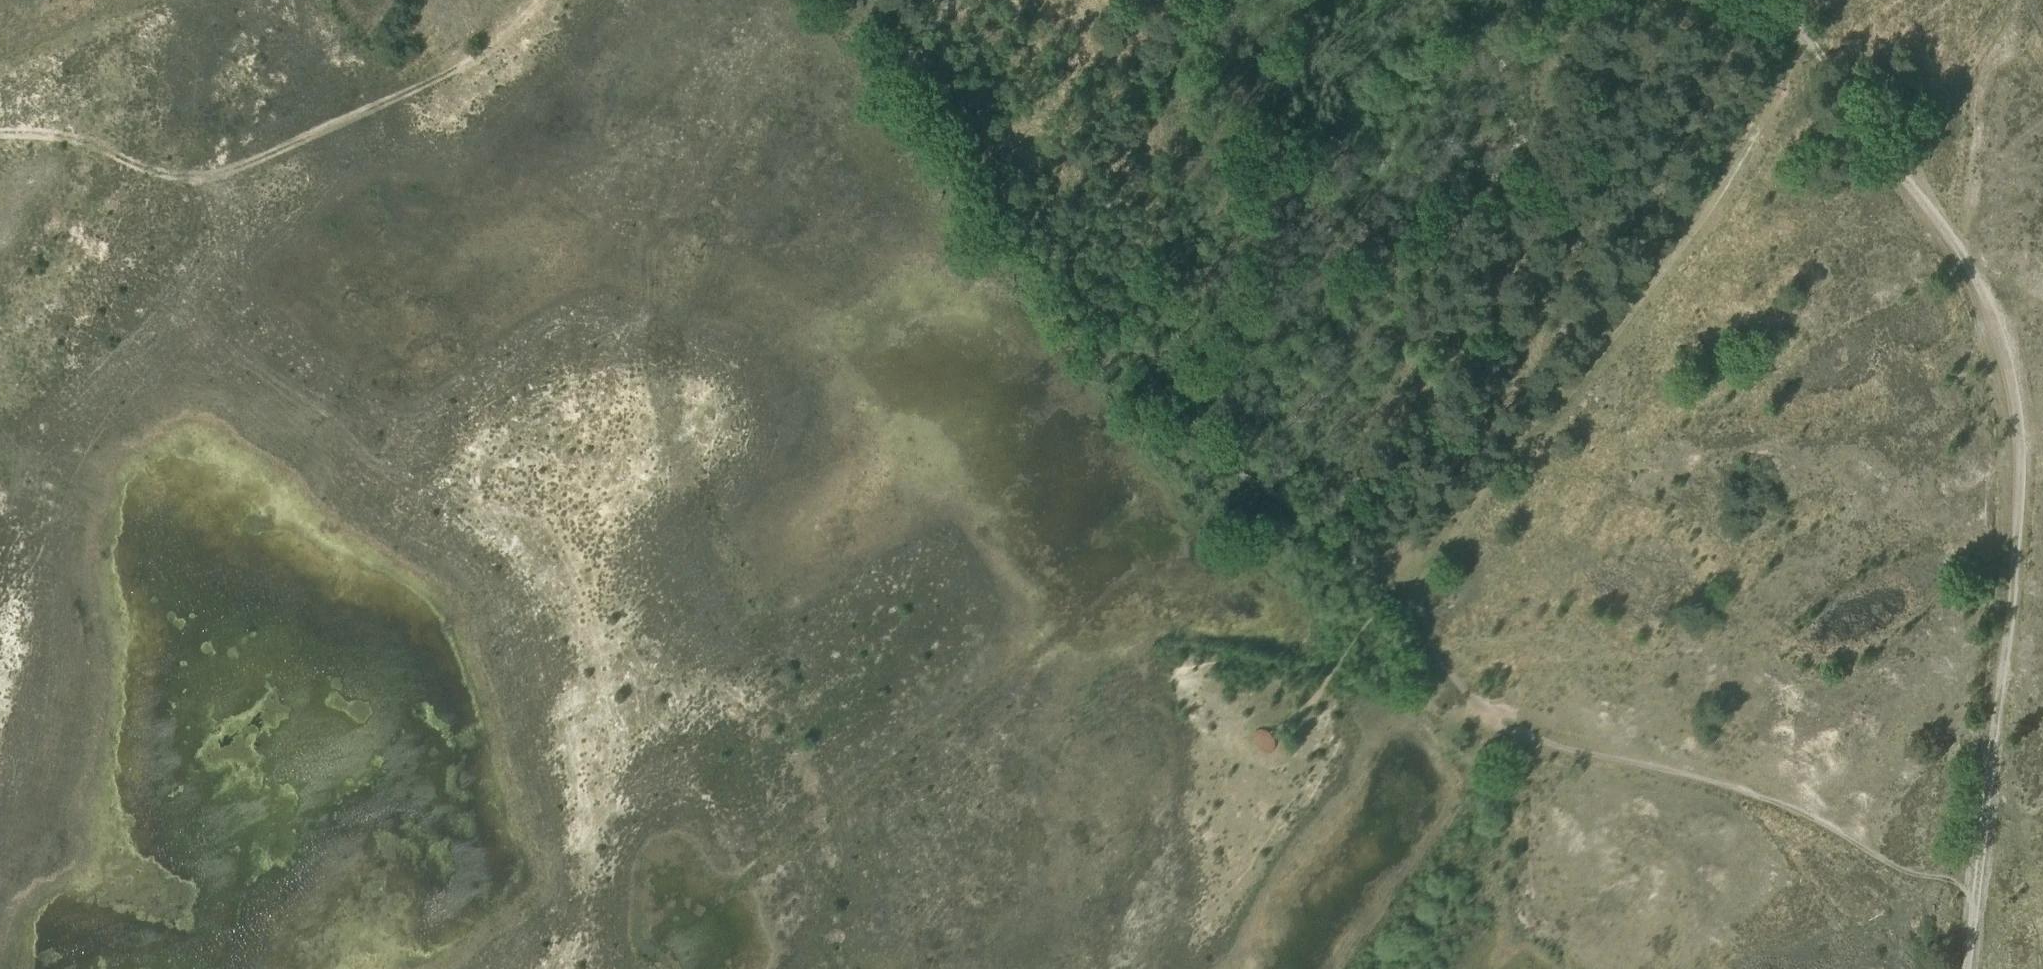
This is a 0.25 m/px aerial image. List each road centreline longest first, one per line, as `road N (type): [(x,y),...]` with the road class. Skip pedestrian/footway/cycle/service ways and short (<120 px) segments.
road 1 (track): [(1798,29),(1953,242),(2003,354),(2014,442),(2014,567),(1979,887)]
road 2 (track): [(0,131),(74,139),(149,177),(195,179),(249,164),(425,87),(542,0)]

